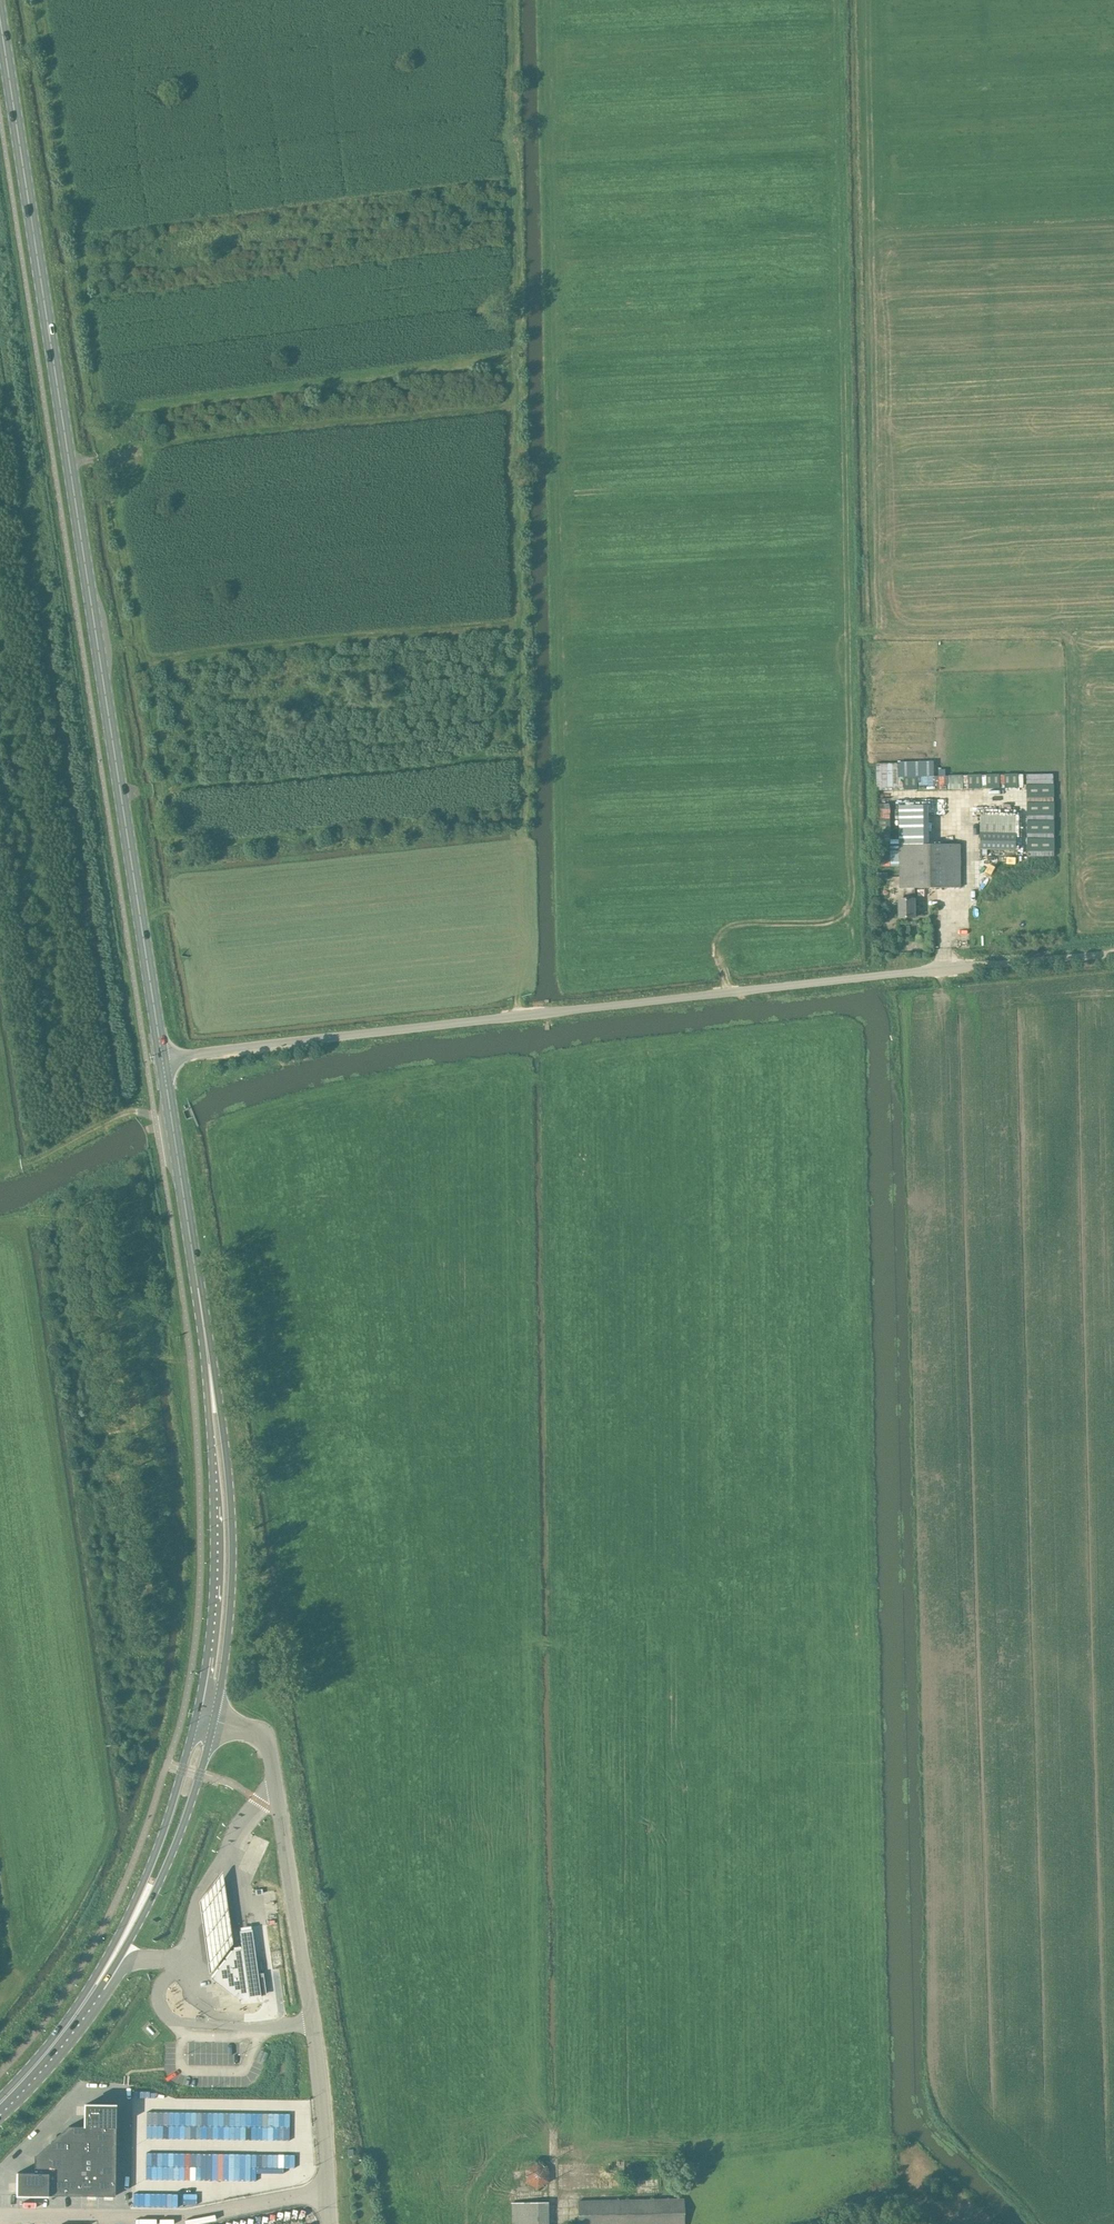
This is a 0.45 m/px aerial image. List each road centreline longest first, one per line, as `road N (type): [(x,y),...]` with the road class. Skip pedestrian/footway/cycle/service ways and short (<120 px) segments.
road 1 (primary): [(161,1055),(0,26)]
road 2 (unclassified): [(161,1055),(1113,965)]
road 3 (track): [(521,827),(516,403),(153,446),(68,464)]
road 4 (unclassified): [(328,2190),(274,1757),(255,1733),(214,1721)]
road 5 (primary): [(214,1721),(230,1615),(231,1509),(195,1276)]
road 6 (primary): [(195,1276),(214,1557),(196,1716)]
road 7 (track): [(522,757),(120,793)]
road 8 (residential): [(0,2177),(84,2089),(121,2090),(120,2215)]
road 9 (primary): [(195,1276),(161,1055)]
road 10 (primary): [(133,1920),(170,1857),(214,1721)]
road 11 (primary): [(196,1716),(133,1920)]
road 12 (unclassified): [(120,2215),(184,2218),(328,2190)]
road 13 (track): [(19,1166),(119,1115),(169,1115)]
road 14 (primary): [(0,2104),(98,1986)]

